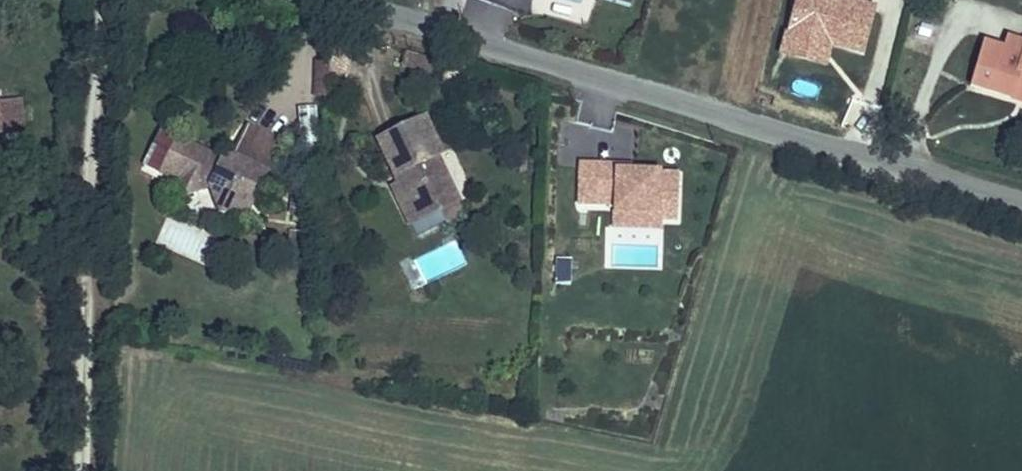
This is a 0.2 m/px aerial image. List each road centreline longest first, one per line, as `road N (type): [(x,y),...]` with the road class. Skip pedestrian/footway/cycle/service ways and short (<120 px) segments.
road 1 (tertiary): [(349,0),(1021,198)]

